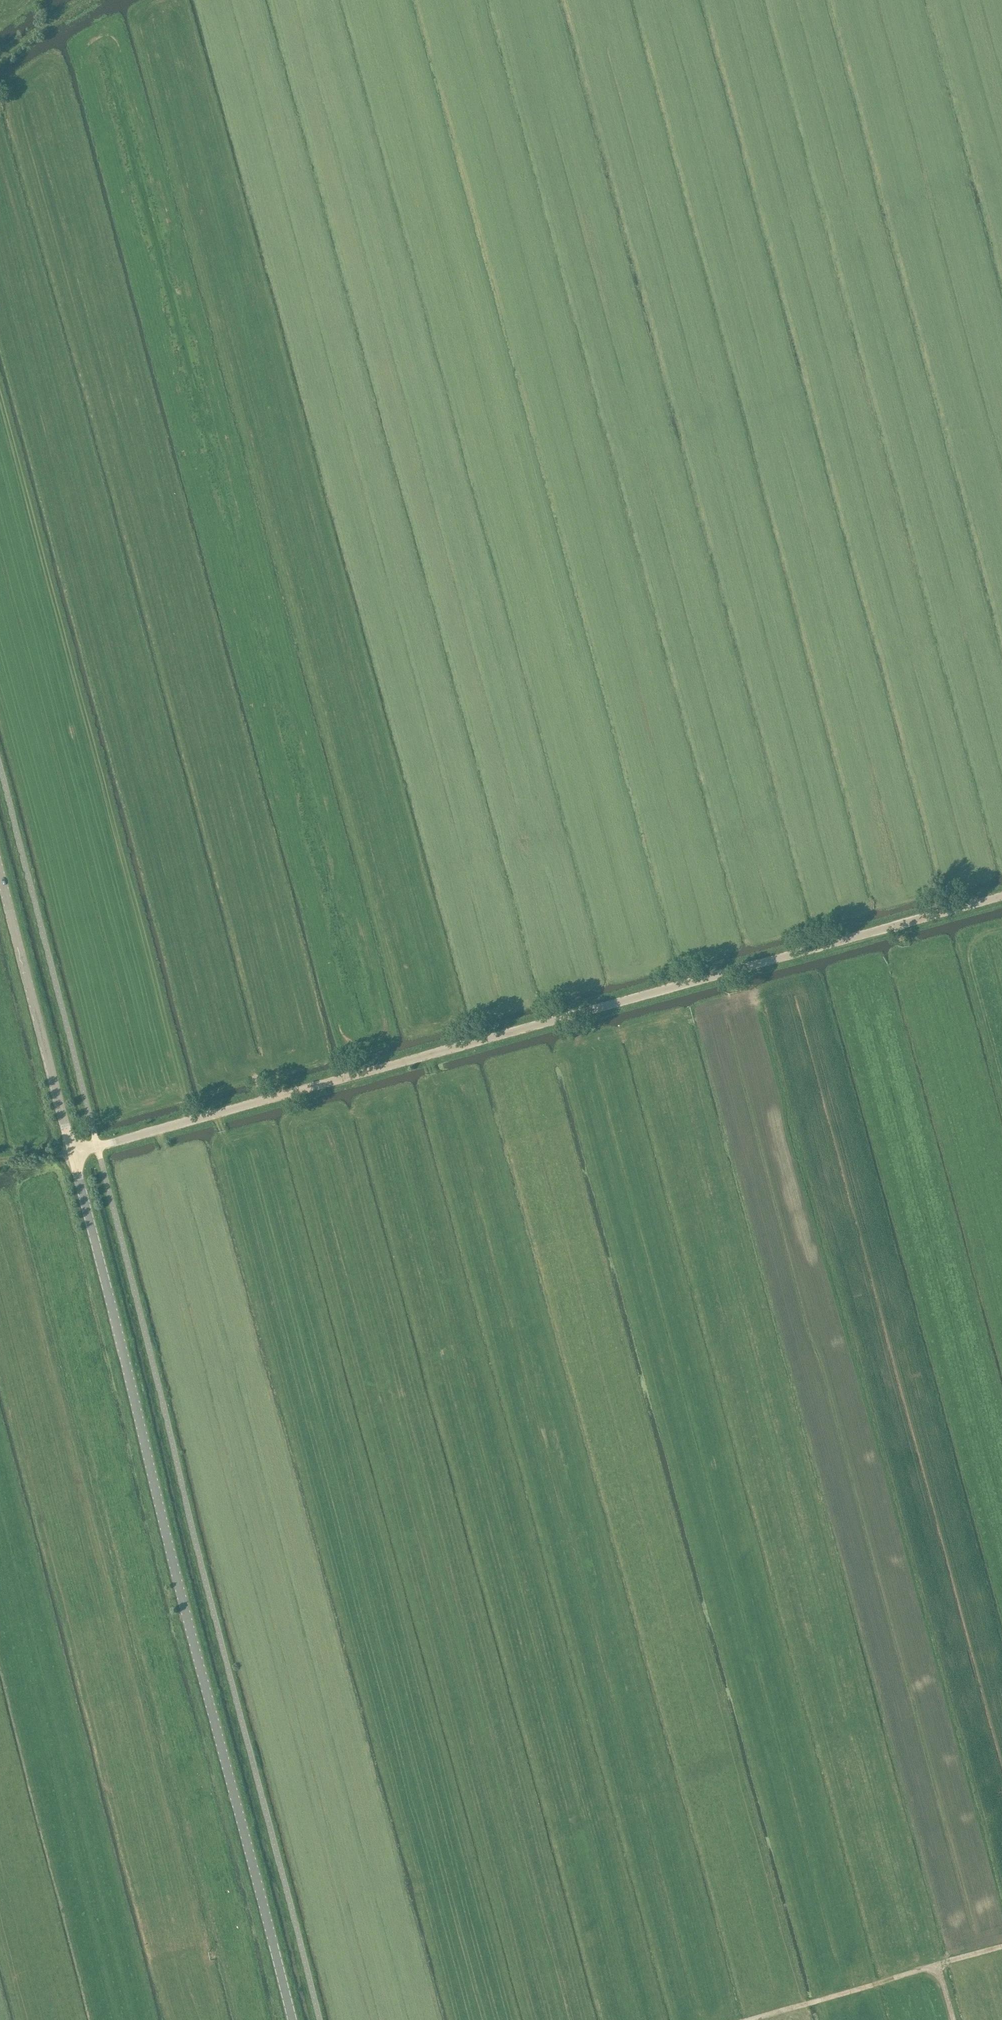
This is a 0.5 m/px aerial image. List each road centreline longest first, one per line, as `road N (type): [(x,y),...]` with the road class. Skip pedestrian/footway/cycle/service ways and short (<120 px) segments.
road 1 (unclassified): [(72,1153),(1001,896)]
road 2 (tertiary): [(292,2019),(72,1153)]
road 3 (tertiary): [(72,1153),(0,874)]

